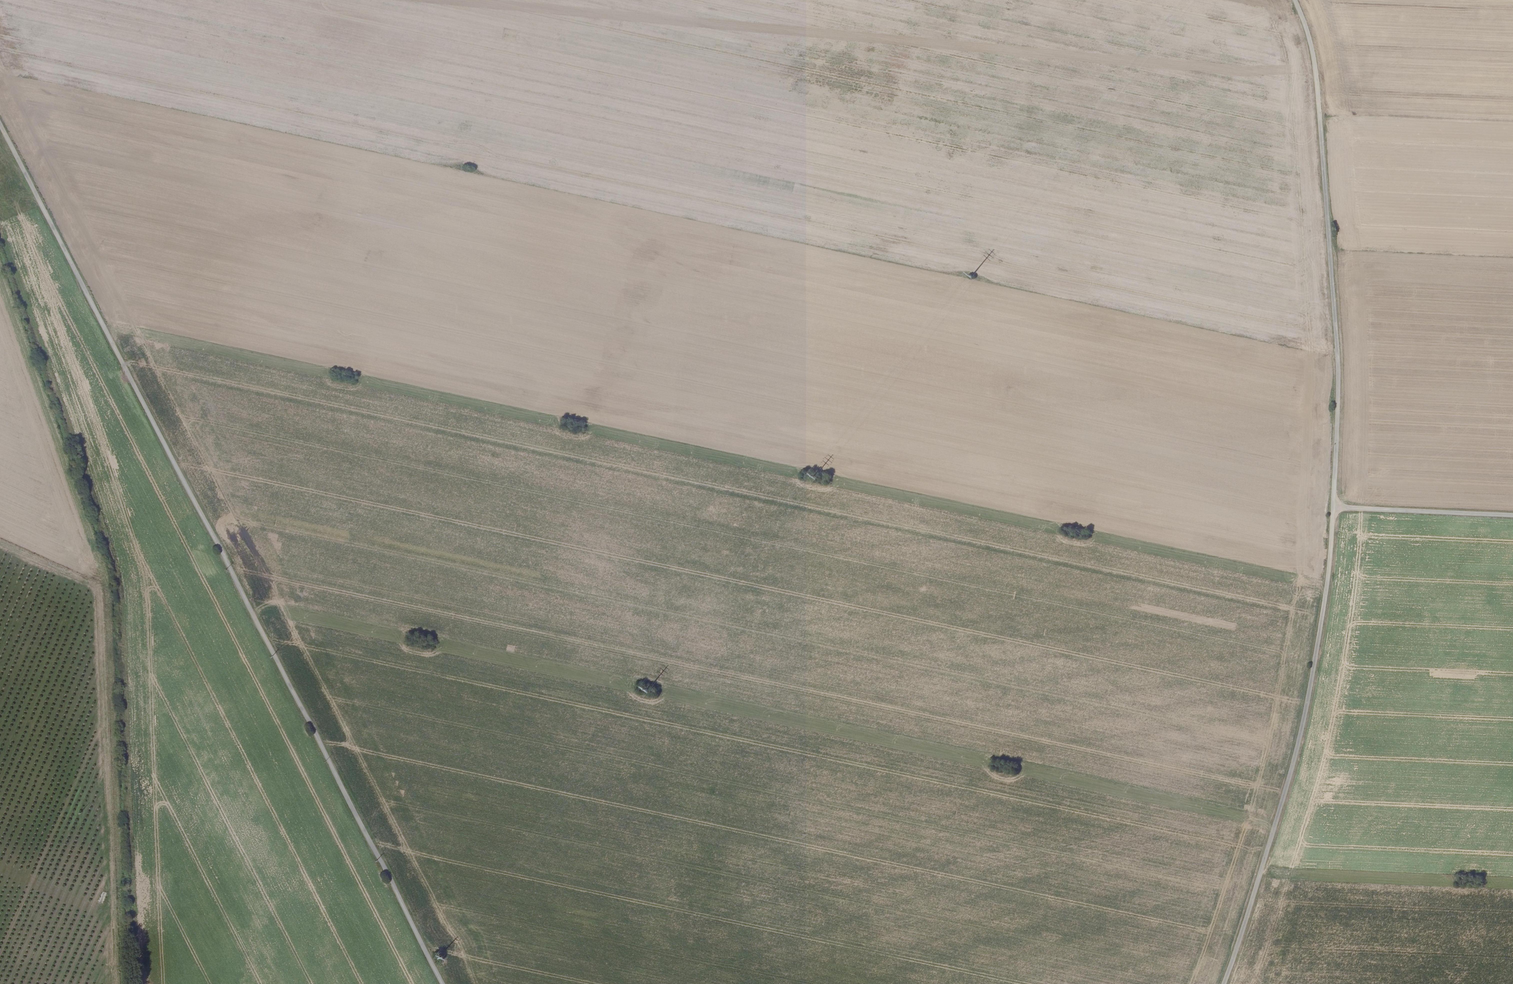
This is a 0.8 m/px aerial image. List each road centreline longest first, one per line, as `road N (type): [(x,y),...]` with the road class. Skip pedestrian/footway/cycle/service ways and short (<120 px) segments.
road 1 (unclassified): [(1222,983),(1297,768),(1338,518),(1343,398),(1323,84),(1293,0)]
road 2 (track): [(444,983),(0,124)]
road 3 (track): [(1338,506),(1512,515)]

